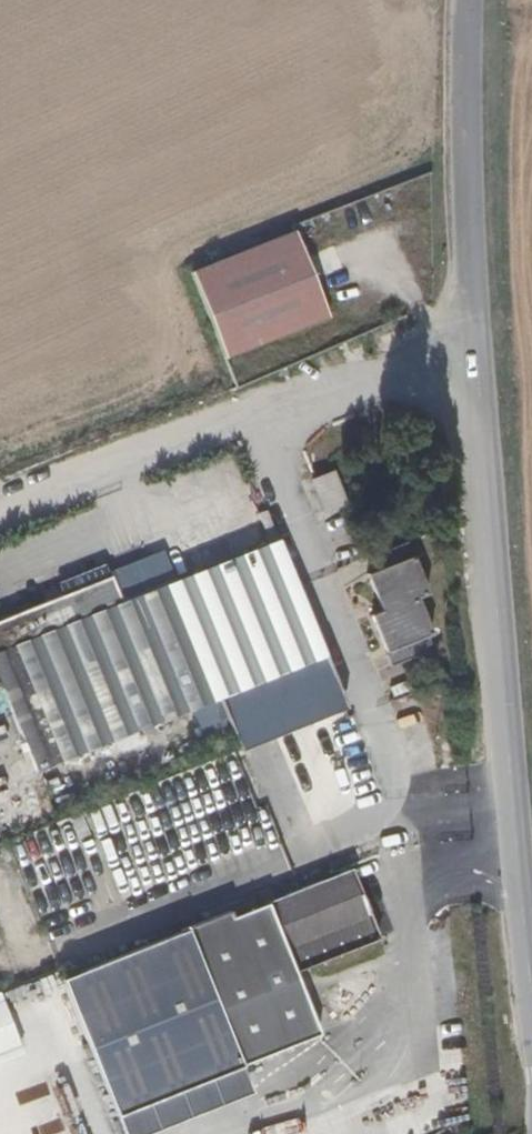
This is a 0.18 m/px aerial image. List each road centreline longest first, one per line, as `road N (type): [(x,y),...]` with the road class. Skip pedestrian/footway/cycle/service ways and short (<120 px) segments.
road 1 (tertiary): [(471,0),(475,359),(531,1007)]

